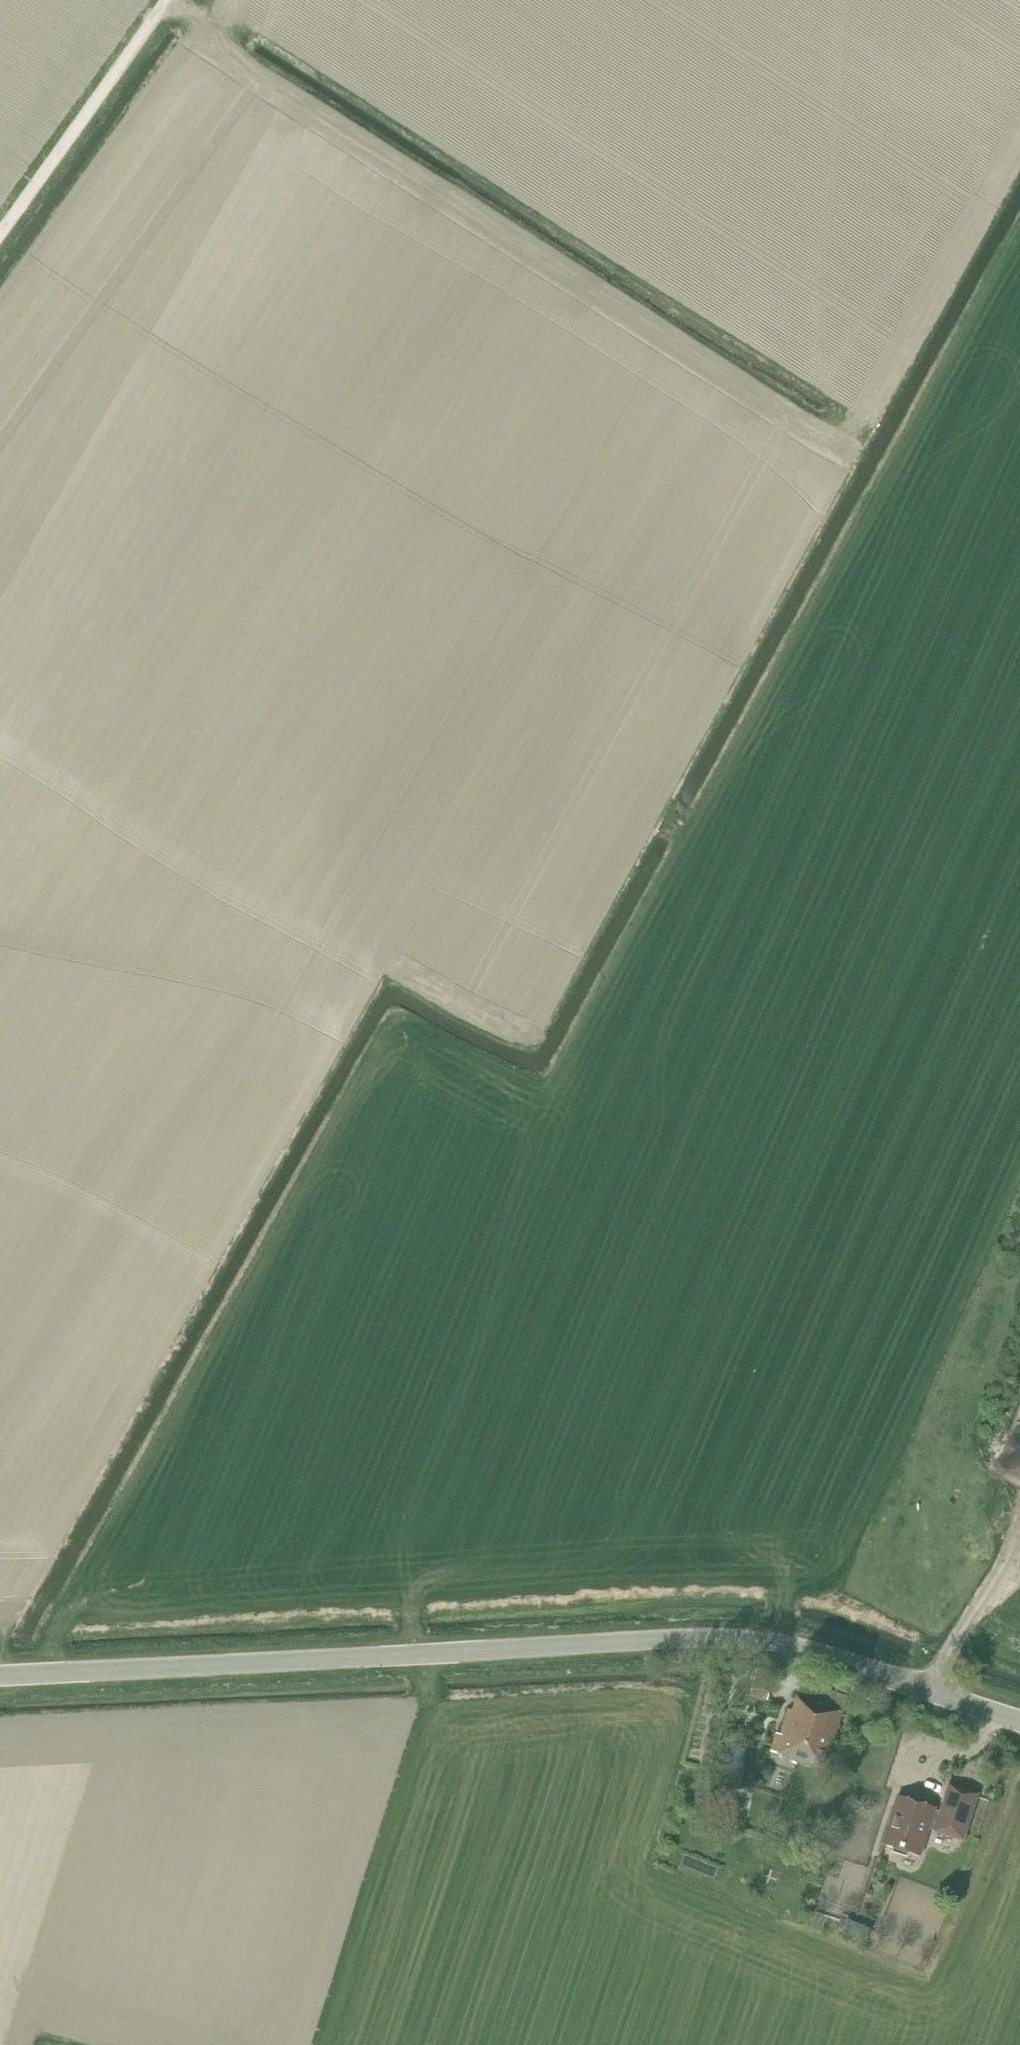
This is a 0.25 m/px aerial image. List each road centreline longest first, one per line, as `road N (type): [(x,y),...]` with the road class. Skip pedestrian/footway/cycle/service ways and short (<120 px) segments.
road 1 (unclassified): [(1019,1722),(795,1649),(724,1641),(0,1675)]
road 2 (unclassified): [(0,242),(173,0)]

